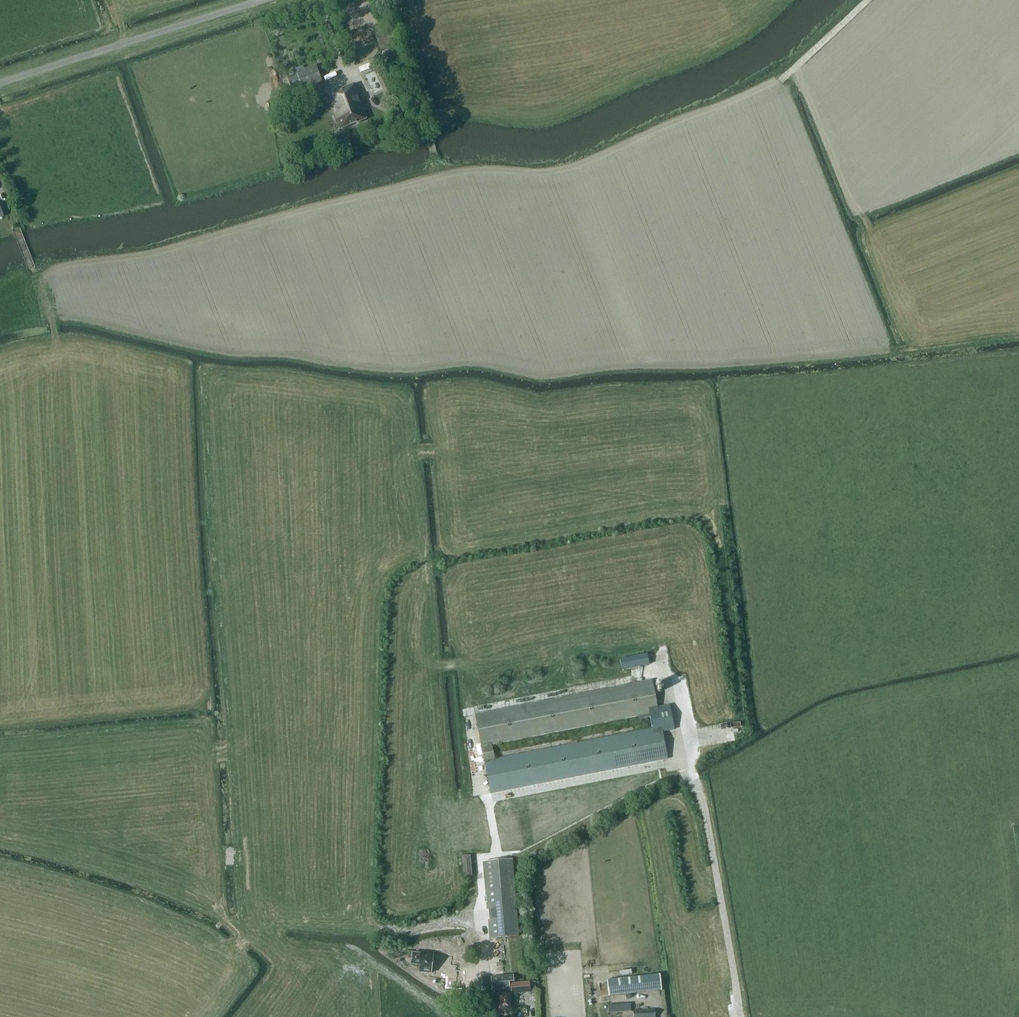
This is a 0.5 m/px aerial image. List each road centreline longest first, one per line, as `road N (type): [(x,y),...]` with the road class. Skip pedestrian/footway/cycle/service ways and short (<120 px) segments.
road 1 (unclassified): [(0,82),(258,0)]

